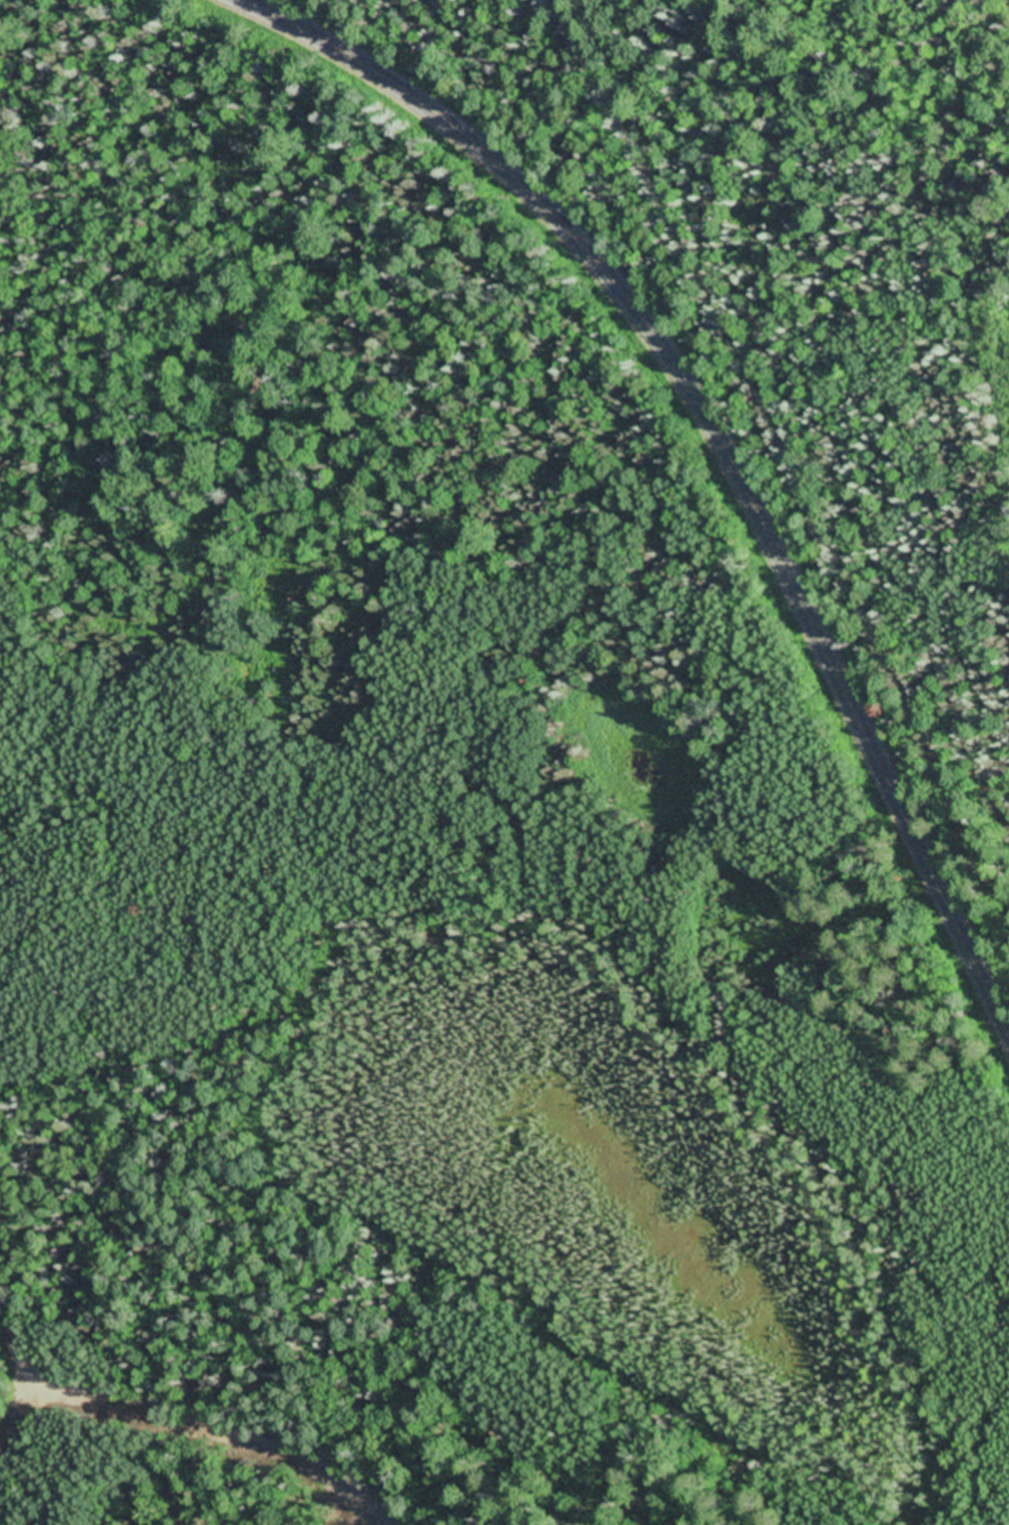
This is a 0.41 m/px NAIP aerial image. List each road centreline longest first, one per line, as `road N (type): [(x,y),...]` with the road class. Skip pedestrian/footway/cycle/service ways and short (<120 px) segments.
road 1 (secondary): [(1008,1042),(762,521),(693,393),(632,303),(486,149),(377,70),(247,0)]

